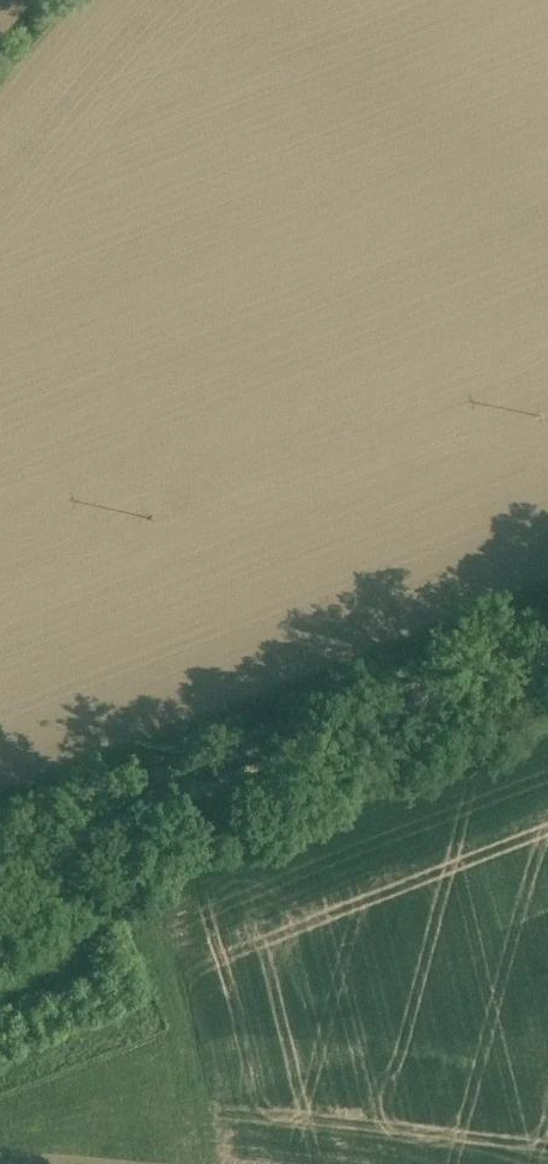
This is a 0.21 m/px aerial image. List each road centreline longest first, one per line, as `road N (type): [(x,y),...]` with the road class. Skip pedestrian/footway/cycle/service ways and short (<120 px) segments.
road 1 (unclassified): [(547,655),(0,869)]

